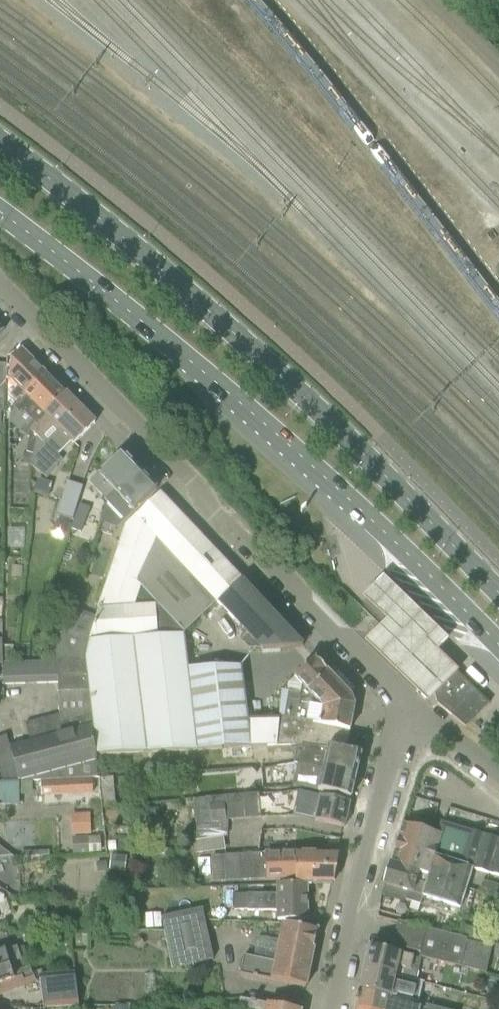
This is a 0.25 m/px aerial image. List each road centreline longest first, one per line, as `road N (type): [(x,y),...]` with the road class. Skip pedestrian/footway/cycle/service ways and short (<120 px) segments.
road 1 (secondary): [(498,590),(314,404),(0,143)]
road 2 (secondary): [(0,213),(241,404),(498,645)]
road 3 (residential): [(419,714),(203,499),(189,466),(0,282)]
road 4 (residential): [(332,1008),(401,736),(419,714)]

